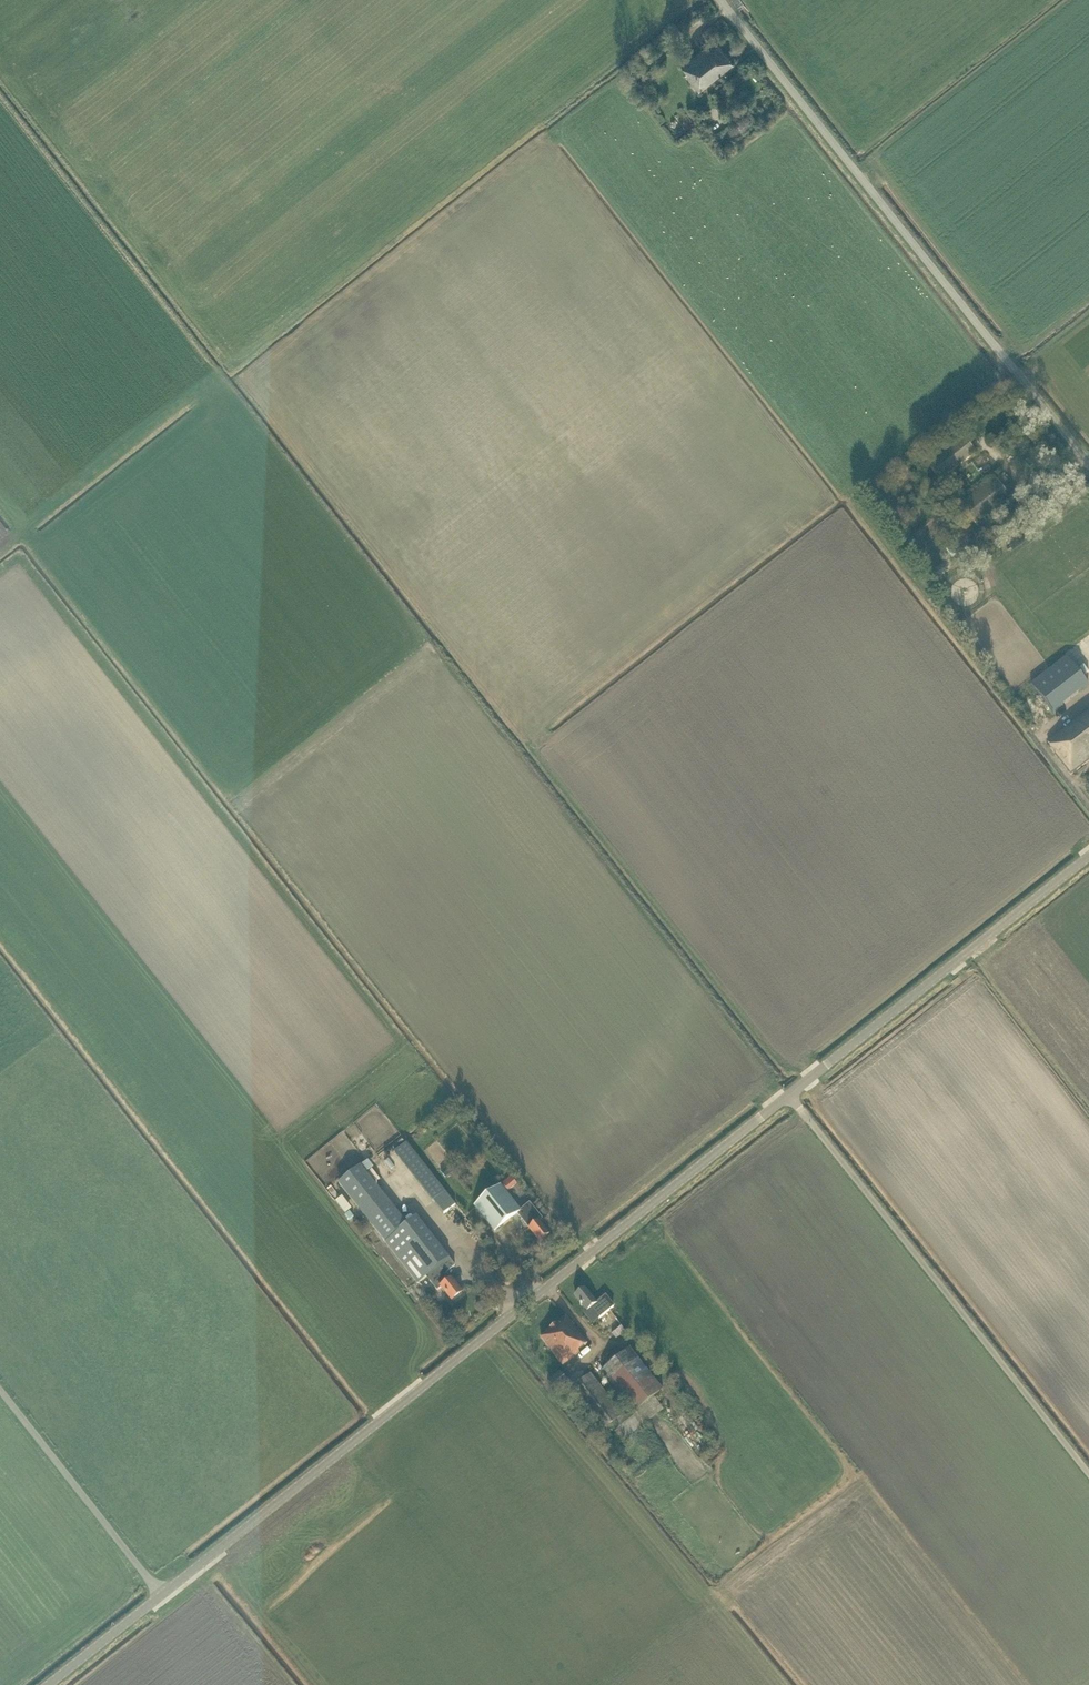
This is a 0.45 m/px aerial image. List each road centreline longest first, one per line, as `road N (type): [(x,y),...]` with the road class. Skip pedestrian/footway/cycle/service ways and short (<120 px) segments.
road 1 (unclassified): [(49,1684),(1088,857)]
road 2 (unclassified): [(1088,465),(720,0)]
road 3 (track): [(160,1595),(0,1394)]

